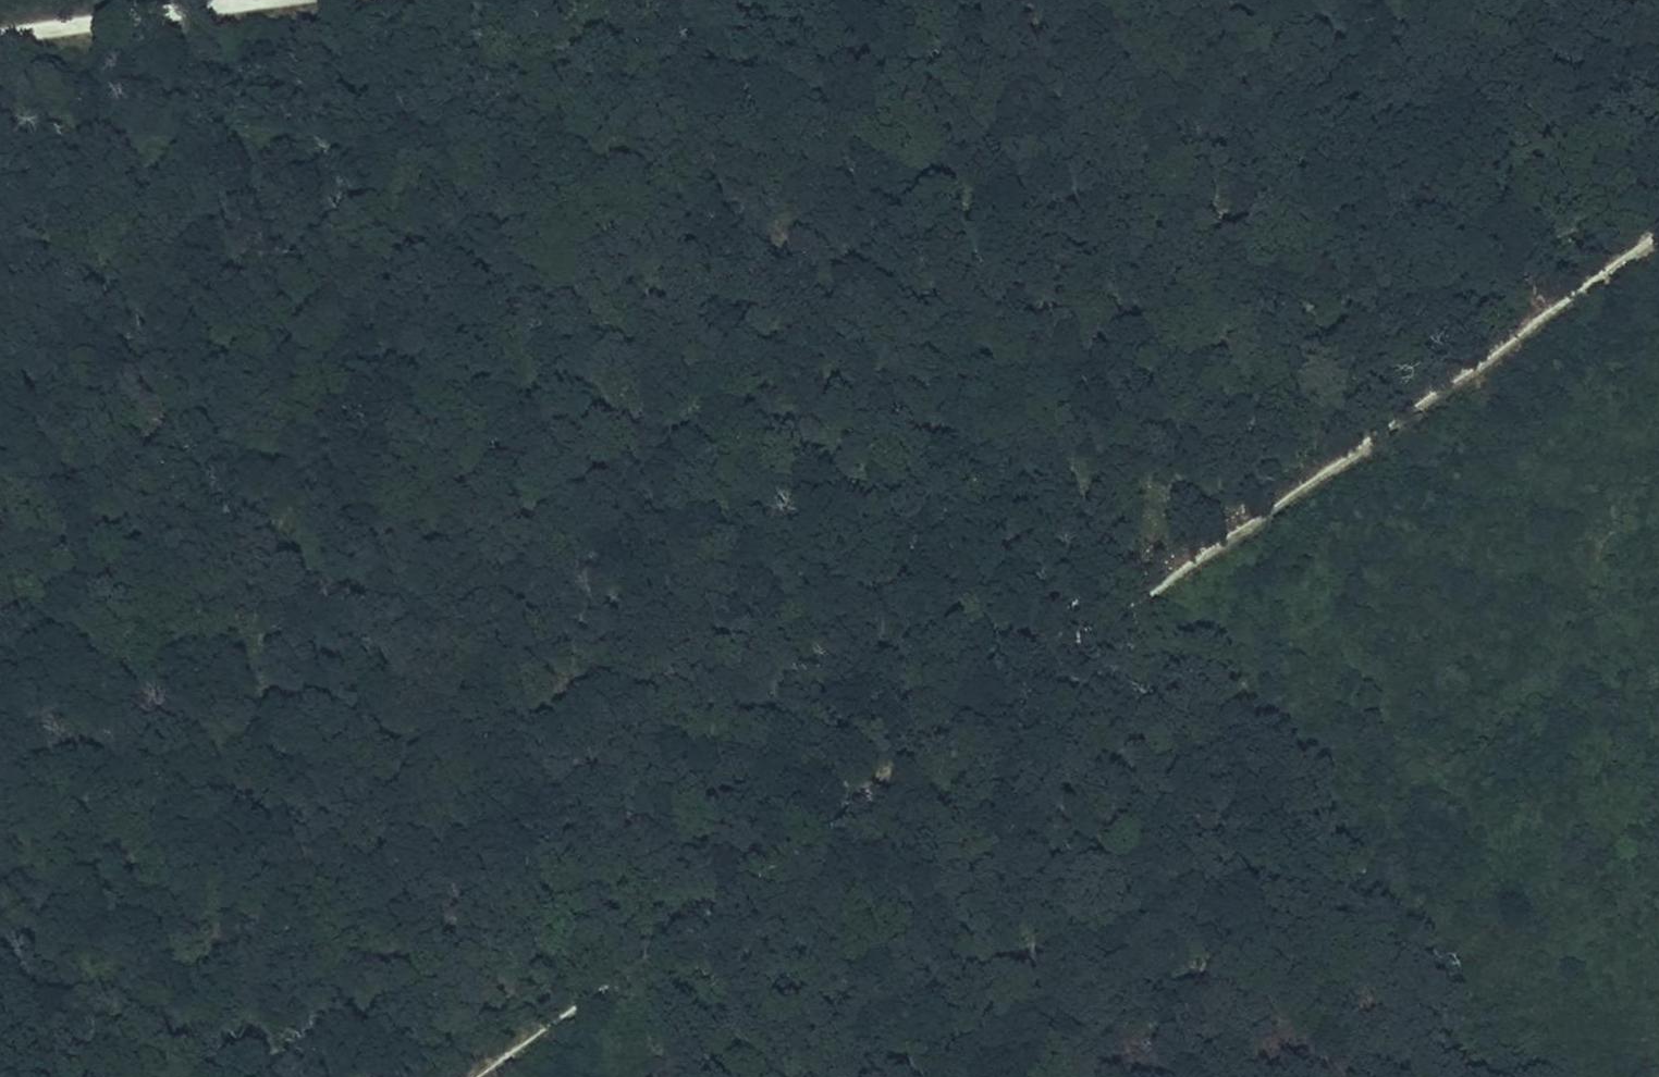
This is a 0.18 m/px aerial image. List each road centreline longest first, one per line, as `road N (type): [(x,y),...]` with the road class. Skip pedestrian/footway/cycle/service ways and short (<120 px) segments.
road 1 (track): [(0,34),(251,0)]

